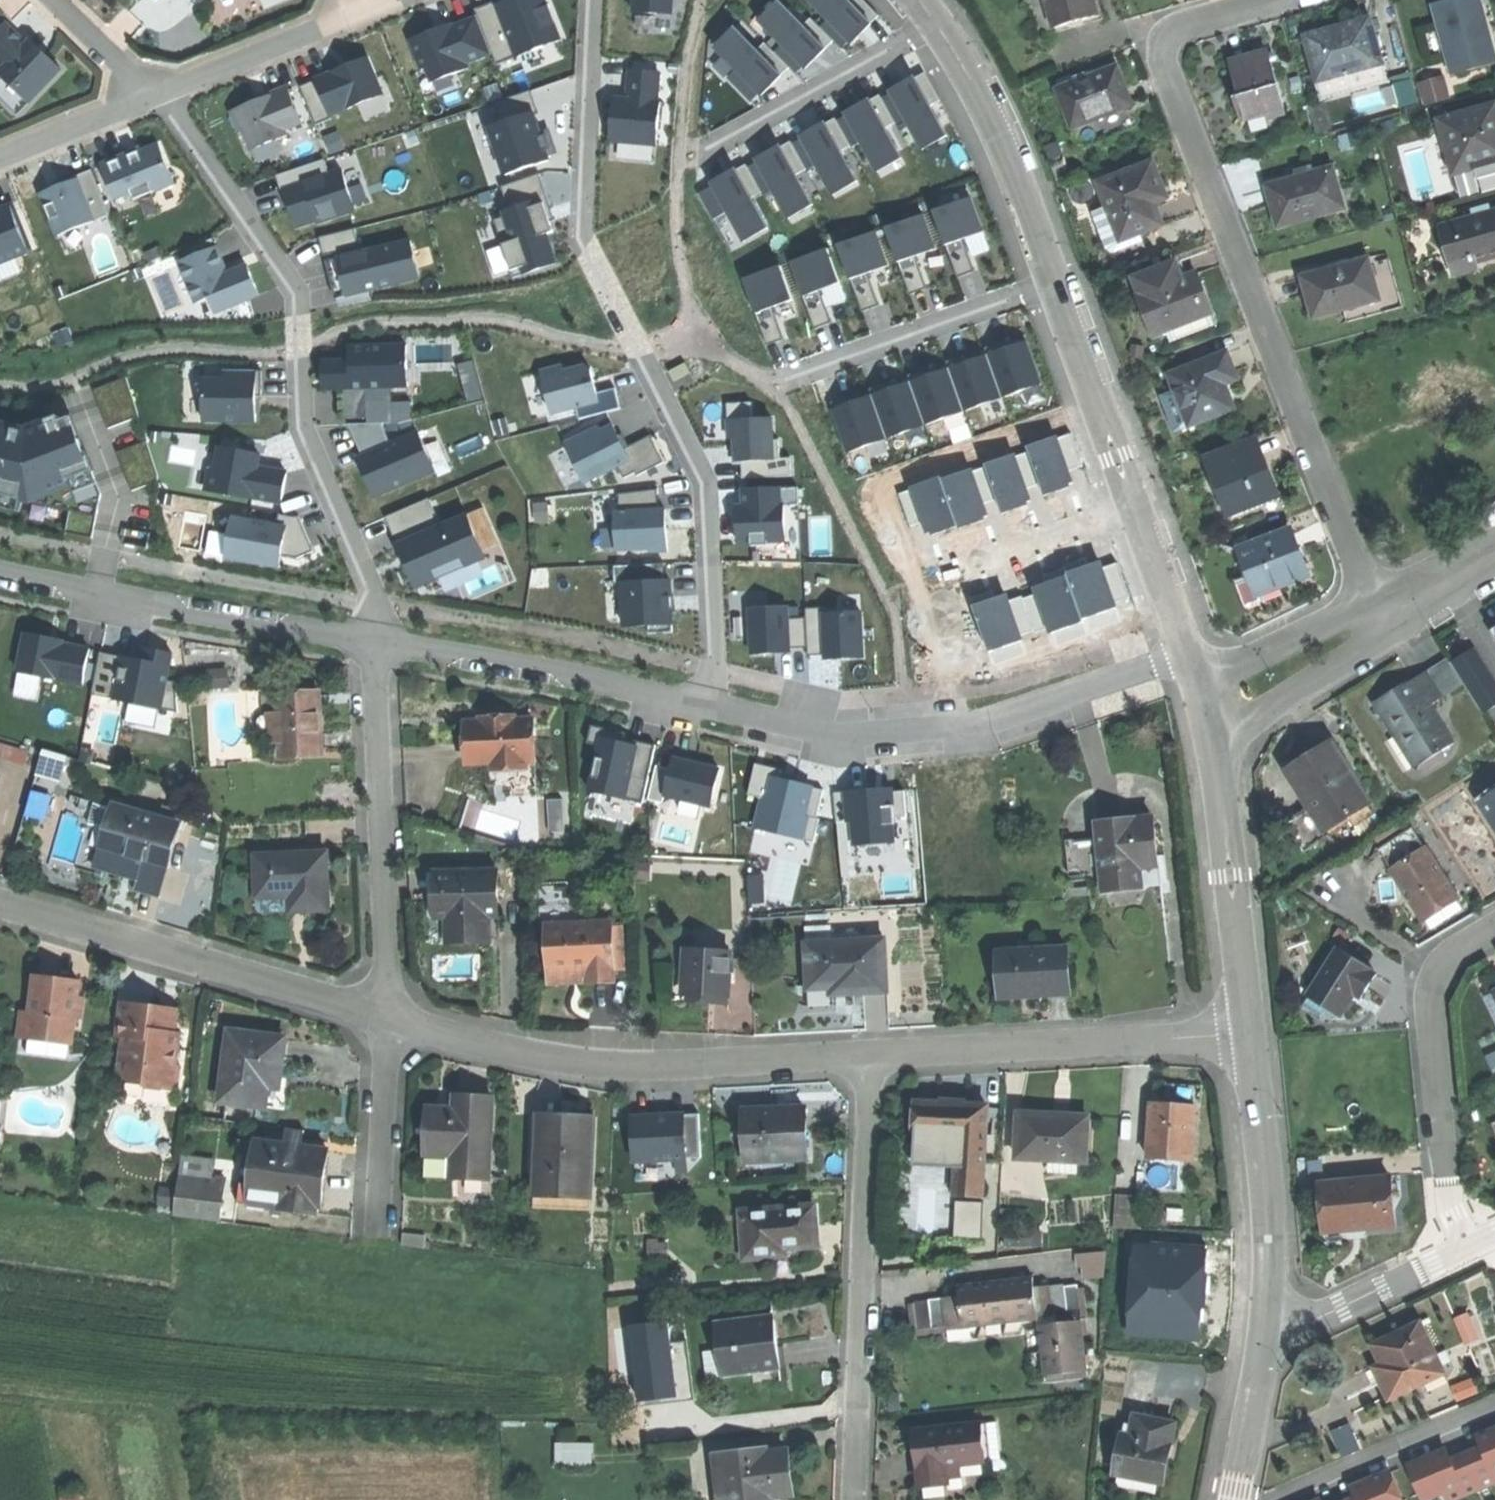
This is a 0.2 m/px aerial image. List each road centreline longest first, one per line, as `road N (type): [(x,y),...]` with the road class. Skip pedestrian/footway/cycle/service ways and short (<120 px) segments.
road 1 (residential): [(1382,619),(1162,53),(1175,31),(1283,0)]
road 2 (residential): [(593,0),(585,217),(592,253),(709,470),(715,702)]
road 3 (residential): [(380,641),(379,604),(314,450),(301,309),(289,277),(165,92)]
road 4 (residential): [(715,702),(844,738),(993,720),(1189,646)]
road 5 (residential): [(871,1053),(623,1068),(539,1058),(388,1013)]
road 6 (residential): [(858,1499),(871,1053)]
road 7 (residential): [(388,1013),(0,900)]
road 8 (residential): [(0,572),(380,641)]
road 9 (residential): [(1251,1035),(871,1053)]
road 10 (residential): [(380,641),(388,1013)]
road 11 (residential): [(1462,1246),(1430,1025),(1434,974),(1494,928)]
road 12 (residential): [(380,641),(715,702)]
road 13 (residential): [(1057,280),(774,383)]
road 14 (residential): [(1251,1035),(1217,736)]
road 15 (residential): [(680,162),(938,21)]
road 16 (residential): [(1267,1324),(1273,1216),(1251,1035)]
road 17 (residential): [(1057,280),(1014,157),(938,21)]
road 18 (residential): [(1135,508),(883,591)]
road 19 (residential): [(1135,508),(1057,280)]
road 20 (residential): [(388,1013),(377,1239)]
road 21 (residential): [(1267,1324),(1302,1322),(1462,1246)]
road 22 (residential): [(361,13),(165,92)]
road 23 (residential): [(1217,736),(1345,662),(1382,619)]
road 24 (residential): [(1382,619),(1326,621),(1200,675)]
road 25 (residential): [(165,92),(0,164)]
road 26 (residential): [(1233,1499),(1267,1324)]
road 27 (residential): [(1189,646),(1135,508)]
road 28 (residential): [(165,92),(119,64),(53,0)]
road 29 (residential): [(1382,619),(1494,555)]

